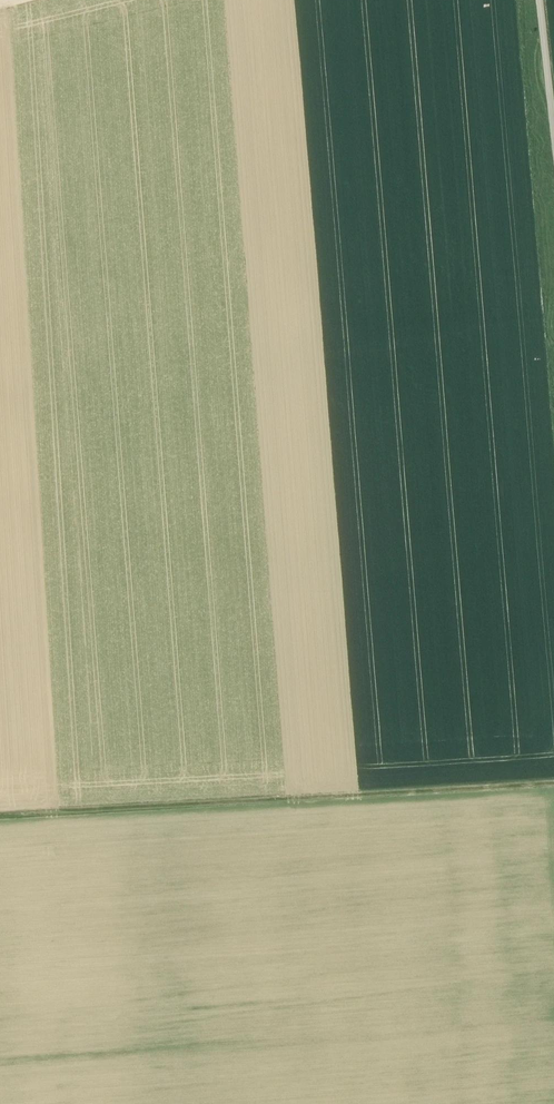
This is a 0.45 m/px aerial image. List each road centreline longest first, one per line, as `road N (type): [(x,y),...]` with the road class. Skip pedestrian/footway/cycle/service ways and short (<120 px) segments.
road 1 (track): [(553,782),(0,816)]
road 2 (track): [(553,132),(539,0)]

